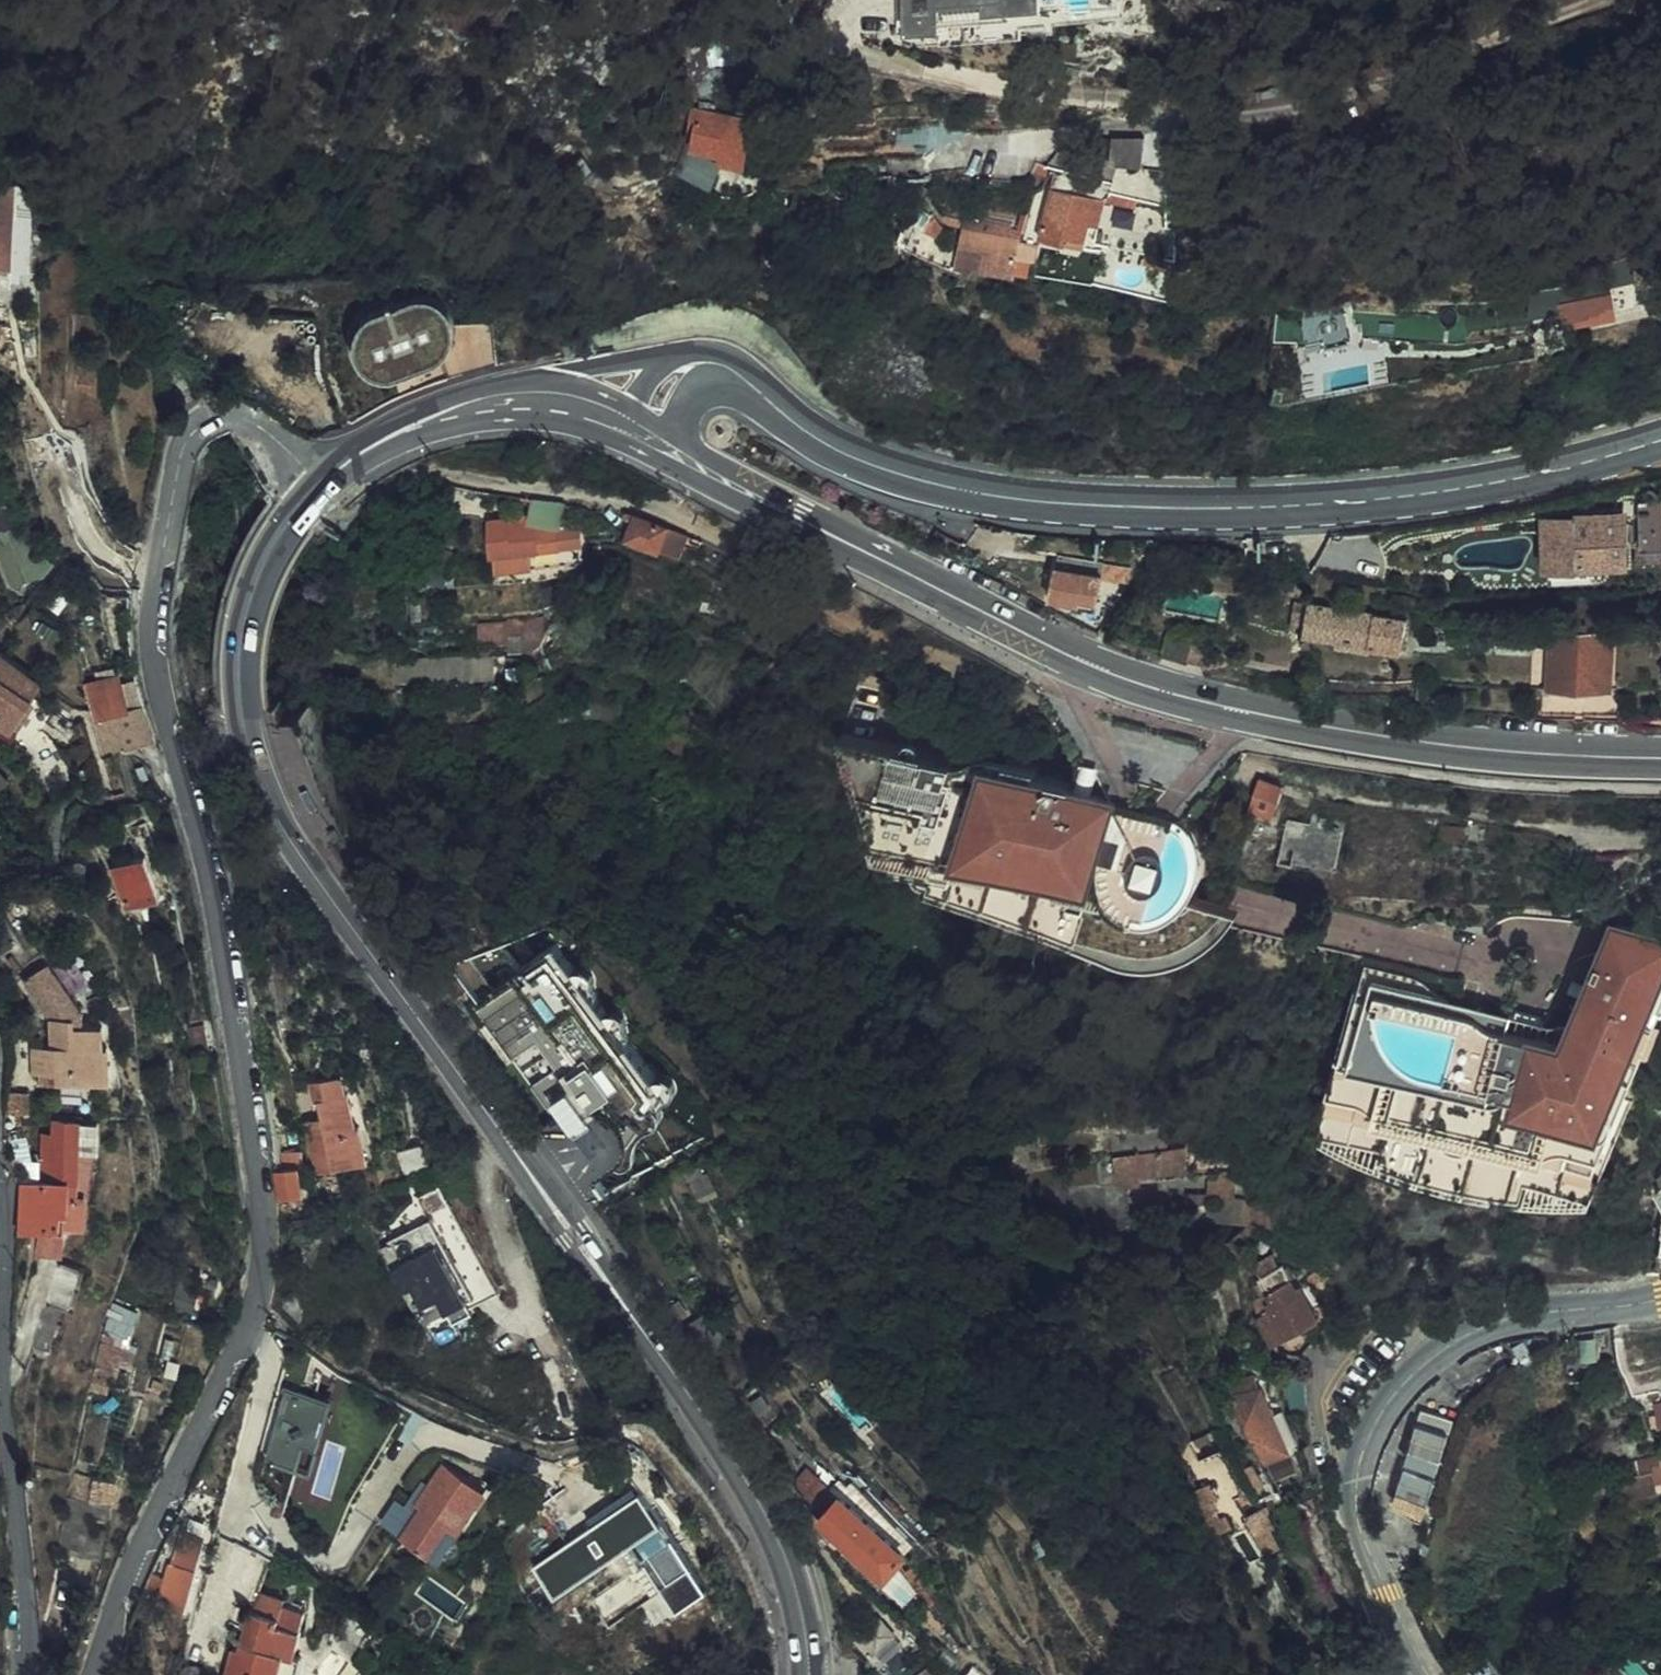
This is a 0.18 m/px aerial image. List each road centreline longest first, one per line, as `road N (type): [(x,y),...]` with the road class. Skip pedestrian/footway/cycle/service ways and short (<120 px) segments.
road 1 (residential): [(315,475),(246,419),(212,417),(186,435),(173,465),(153,601),(155,656),(206,856),(226,974),(258,1216),(258,1288),(244,1340),(135,1550),(94,1674)]
road 2 (primary): [(809,1674),(793,1575),(730,1456),(417,1027),(263,797),(244,735),(239,672),(256,590),(300,503)]
road 3 (primary): [(1660,440),(1492,485),(1363,504),(1222,509),(1080,506),(943,488),(837,452),(788,419)]
road 4 (primary): [(831,535),(1147,688),(1418,744),(1660,759)]
road 5 (secondary): [(1660,1304),(1483,1326),(1436,1352),(1384,1410),(1355,1470),(1351,1509),(1383,1597),(1425,1674)]
road 6 (residential): [(30,1674),(3,1356),(0,1183)]
road 7 (primary): [(552,380),(439,402),(350,443),(315,475)]
road 8 (primary): [(430,431),(510,417),(564,421),(646,452)]
road 9 (primary): [(430,431),(476,407),(508,401),(573,407),(629,426)]
road 10 (primary): [(646,452),(795,527),(831,535)]
road 11 (primary): [(831,535),(802,508),(671,432)]
road 12 (primary): [(788,419),(768,388),(722,356),(665,356)]
road 13 (primary): [(671,432),(715,393),(788,419)]

